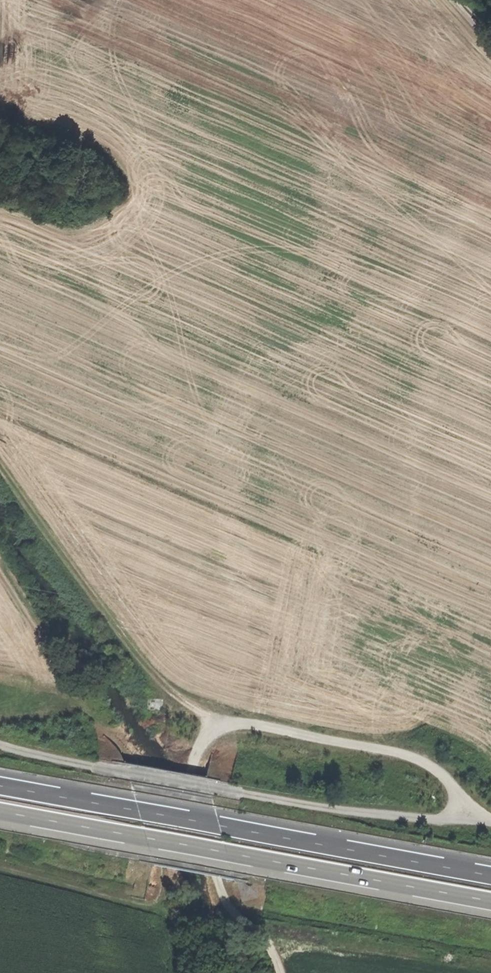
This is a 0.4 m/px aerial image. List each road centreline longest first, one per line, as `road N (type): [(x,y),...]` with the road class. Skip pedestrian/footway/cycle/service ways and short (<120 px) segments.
road 1 (track): [(279,972),(218,880),(192,770),(209,739),(233,729),(413,754),(440,768),(456,816)]
road 2 (trunk): [(490,875),(0,785)]
road 3 (trunk): [(0,812),(490,901)]
road 4 (track): [(456,816),(261,798),(0,745)]
road 5 (track): [(220,734),(161,683),(0,465)]
road 6 (track): [(0,869),(145,907)]

